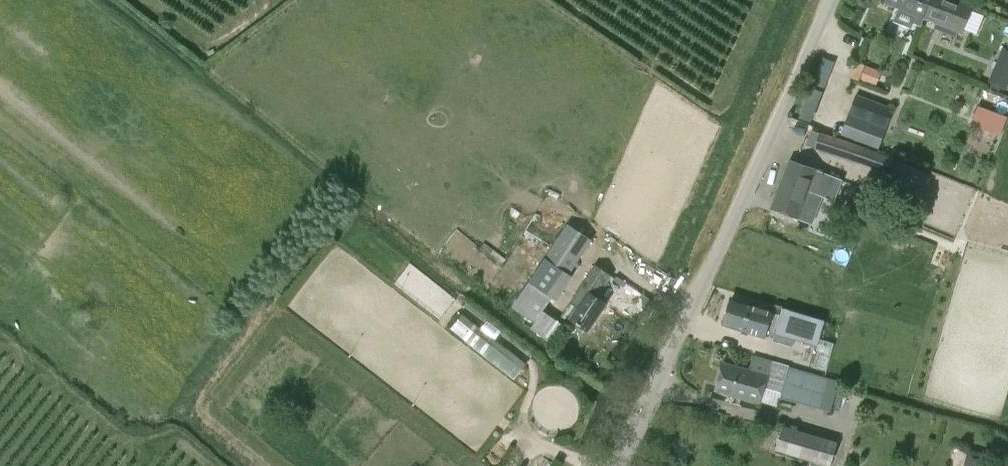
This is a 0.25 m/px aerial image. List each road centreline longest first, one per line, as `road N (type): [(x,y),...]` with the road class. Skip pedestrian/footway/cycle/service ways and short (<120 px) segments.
road 1 (unclassified): [(619,465),(835,0)]

